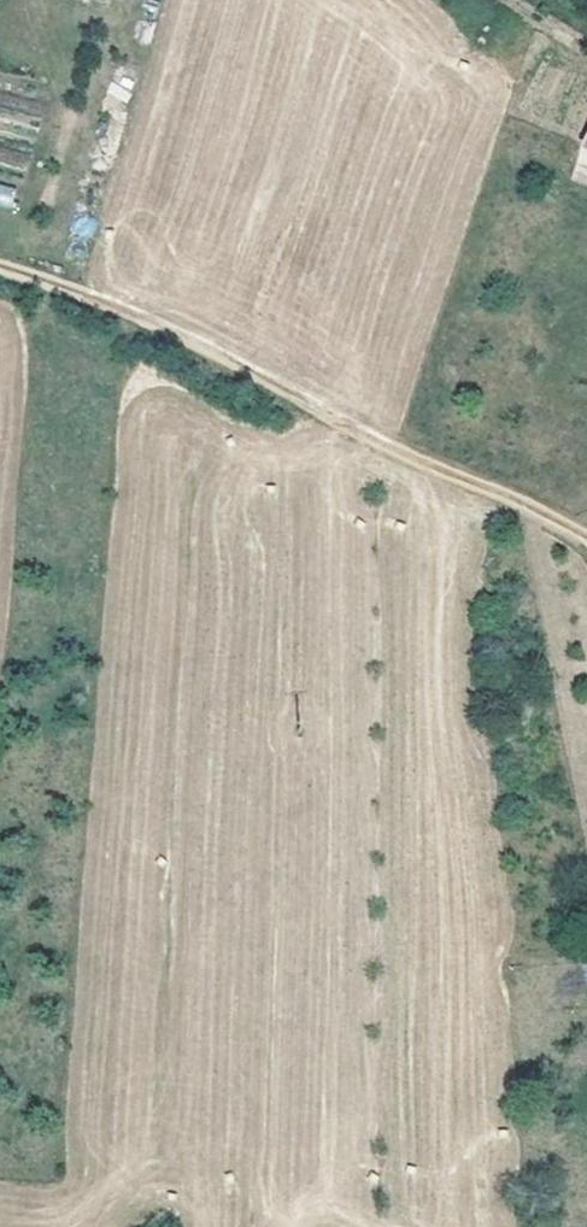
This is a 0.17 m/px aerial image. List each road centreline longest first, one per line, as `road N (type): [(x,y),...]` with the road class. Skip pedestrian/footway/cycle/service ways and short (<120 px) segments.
road 1 (track): [(0,265),(161,328),(377,441),(586,538)]

